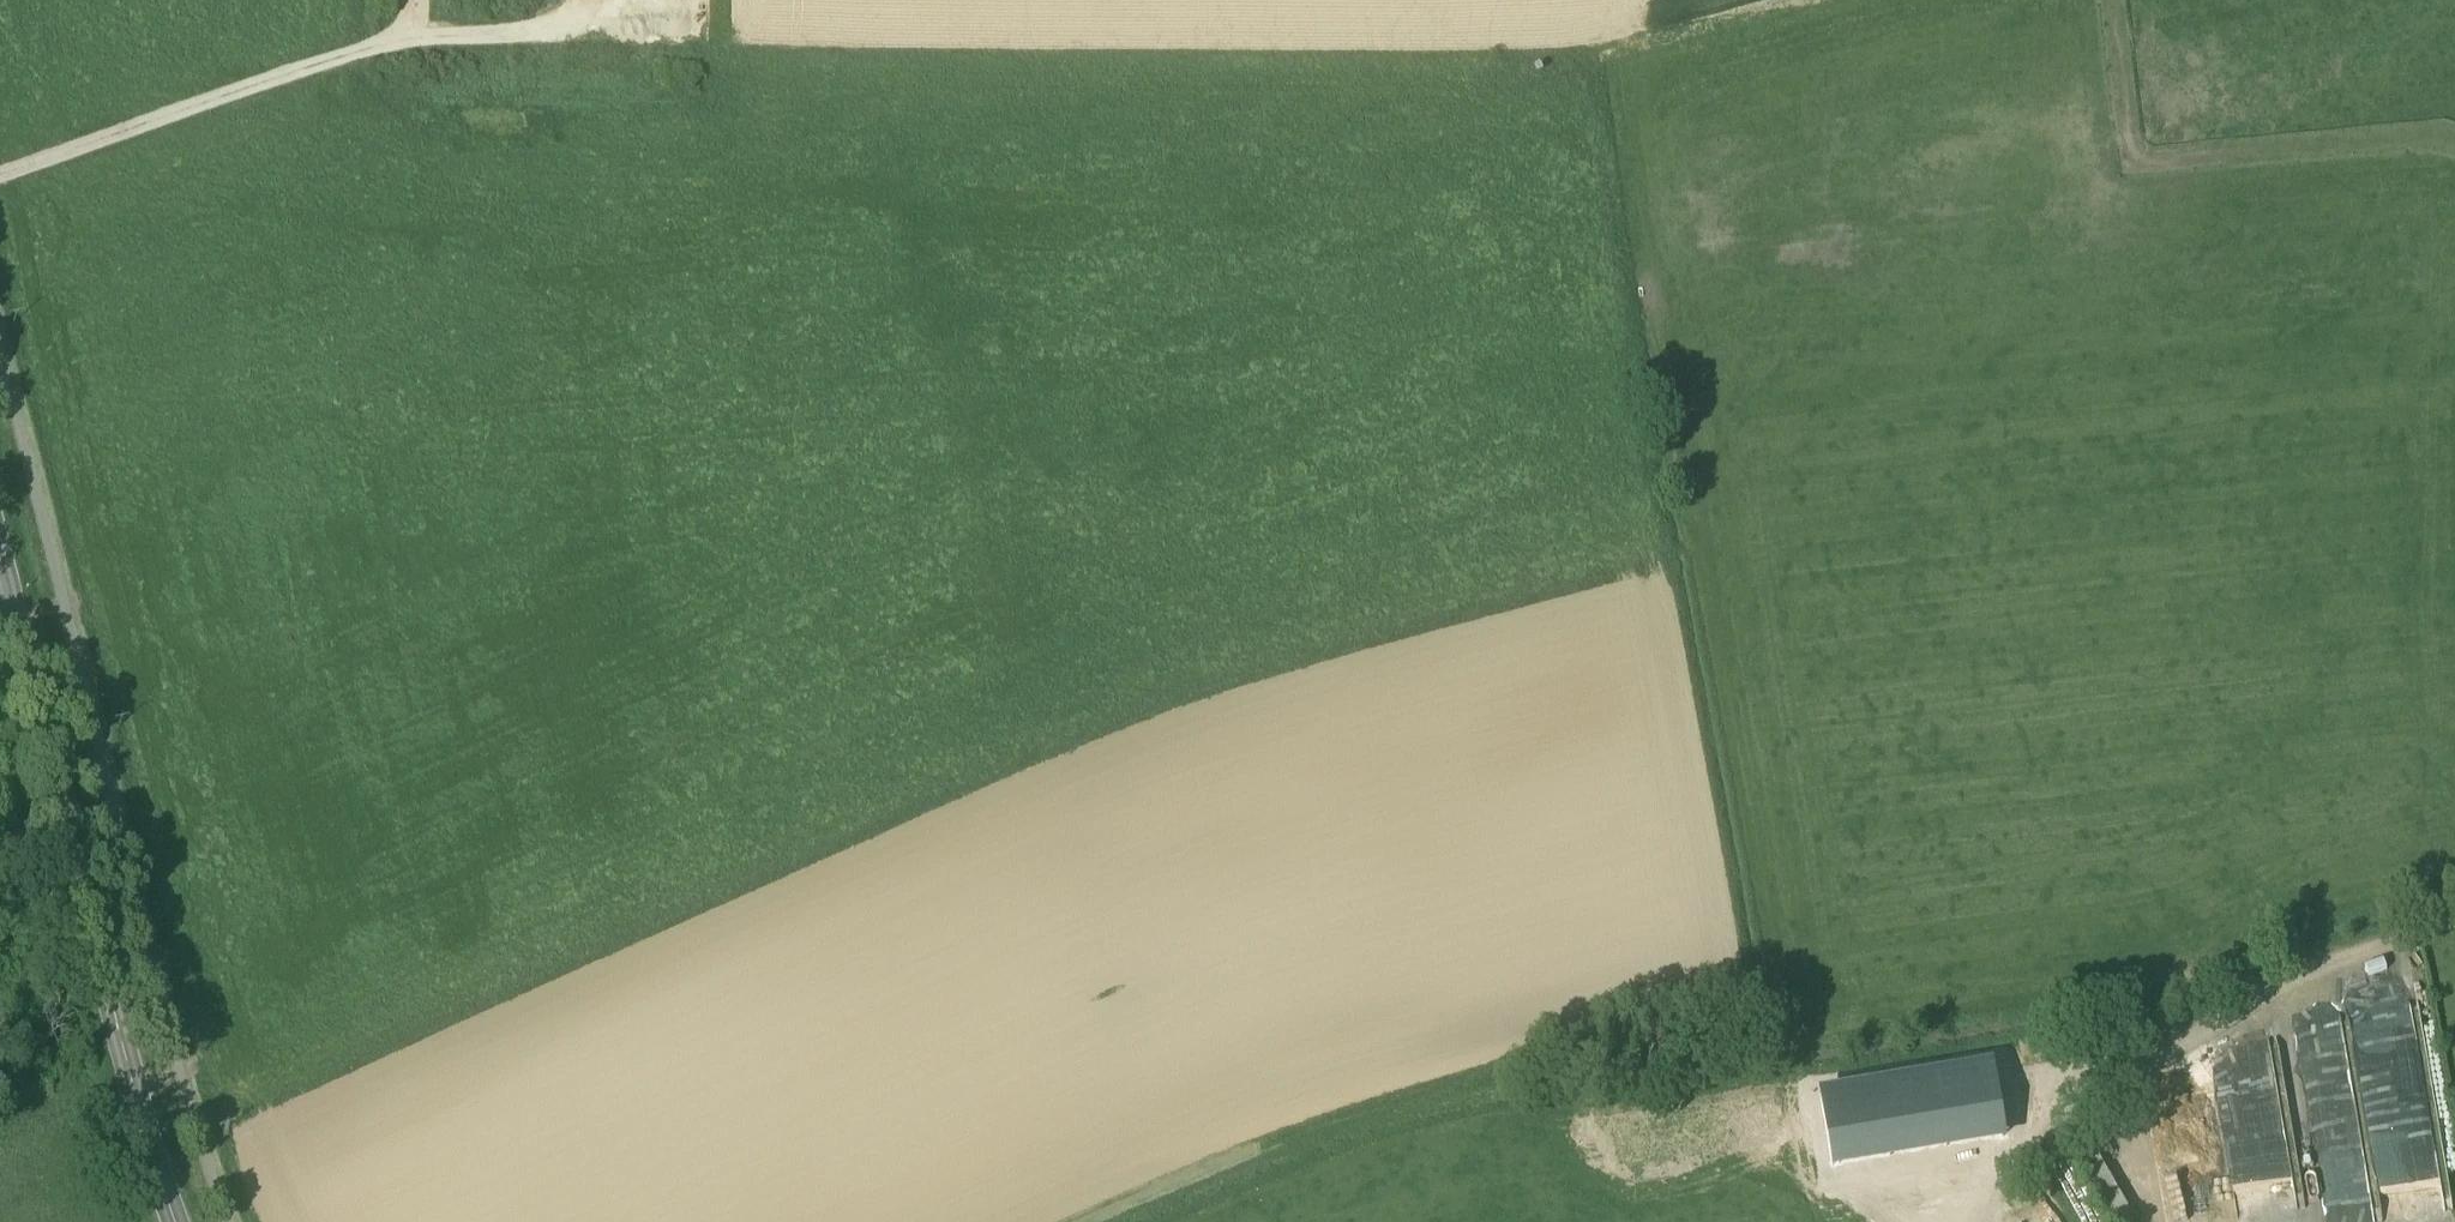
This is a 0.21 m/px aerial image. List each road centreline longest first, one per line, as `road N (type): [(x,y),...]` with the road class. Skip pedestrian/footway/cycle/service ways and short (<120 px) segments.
road 1 (track): [(1096,1221),(1273,1144),(1582,1038),(1802,1006)]
road 2 (secondary): [(178,1221),(0,559)]
road 3 (track): [(2454,911),(2277,973),(2092,1100),(2034,1152),(1977,1221)]

